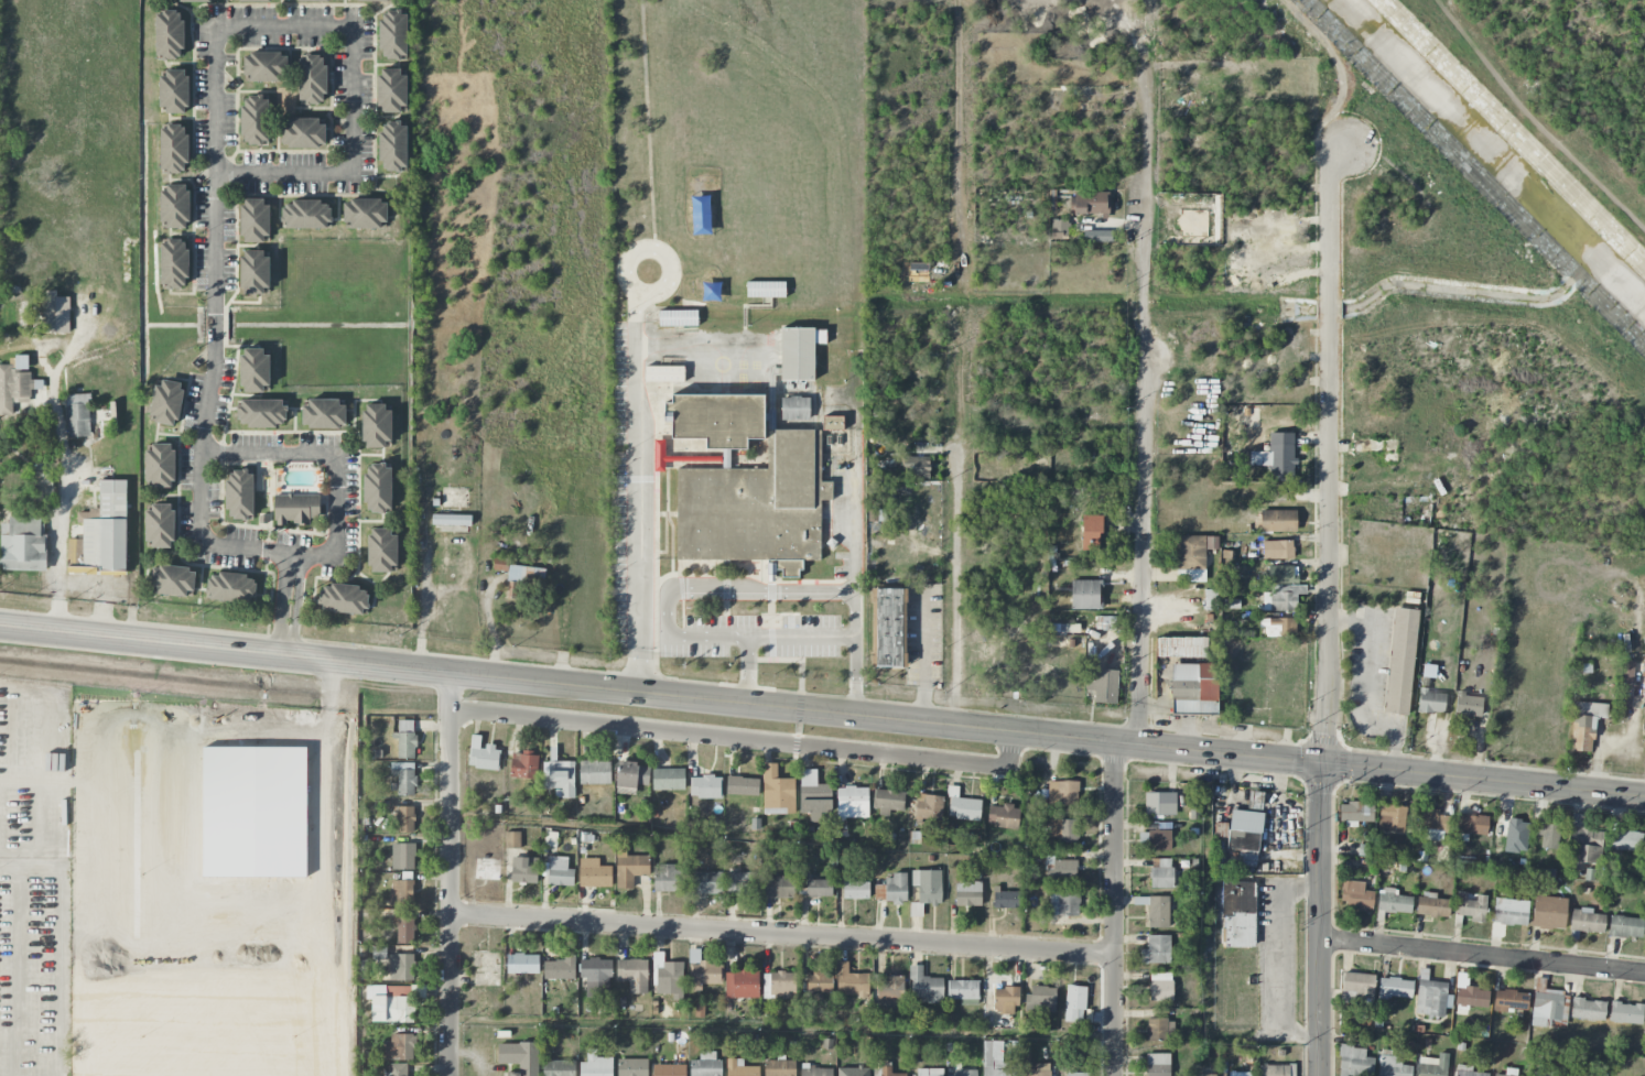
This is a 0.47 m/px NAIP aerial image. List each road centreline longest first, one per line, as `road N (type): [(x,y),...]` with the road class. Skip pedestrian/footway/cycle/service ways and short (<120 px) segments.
road 1 (secondary): [(1321,762),(0,626)]
road 2 (residential): [(1138,744),(1144,43)]
road 3 (residential): [(1116,957),(448,914)]
road 4 (residential): [(1321,762),(1329,671),(1330,174),(1349,143)]
road 5 (residential): [(1011,730),(1008,761),(997,767),(451,709)]
road 6 (residential): [(451,673),(448,1075)]
road 7 (residential): [(1113,742),(1115,1075)]
road 8 (residential): [(1644,974),(1320,938)]
road 9 (secondary): [(1644,796),(1321,762)]
road 10 (tertiary): [(1321,762),(1322,1075)]
road 11 (residential): [(959,447),(955,725)]

